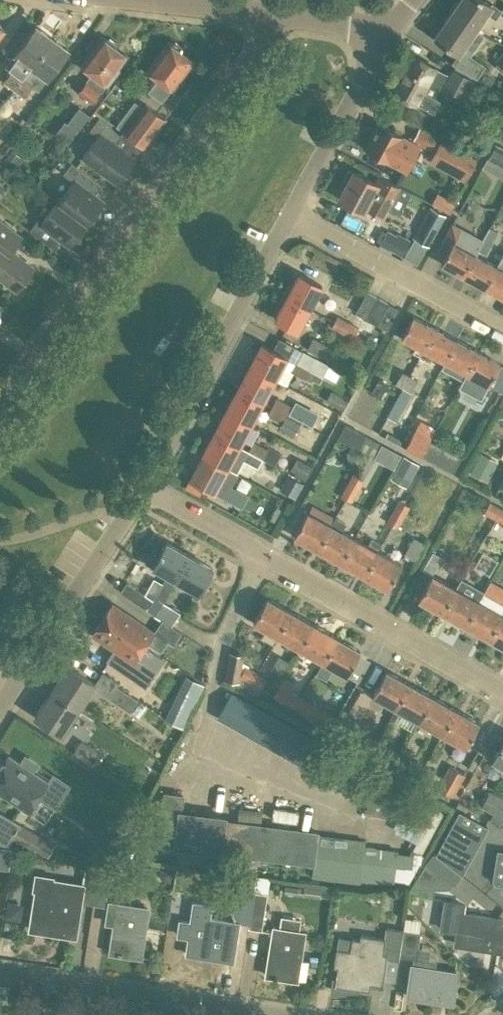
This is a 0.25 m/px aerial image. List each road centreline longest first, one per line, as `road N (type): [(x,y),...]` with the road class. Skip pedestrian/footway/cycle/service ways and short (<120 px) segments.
road 1 (residential): [(0,427),(295,23)]
road 2 (residential): [(502,696),(141,487)]
road 3 (residential): [(141,487),(298,210)]
road 4 (residential): [(268,1014),(0,974)]
road 5 (residential): [(0,707),(141,487)]
road 6 (residential): [(502,326),(298,210)]
road 7 (residential): [(298,210),(400,39)]
road 8 (residential): [(295,23),(135,0)]

